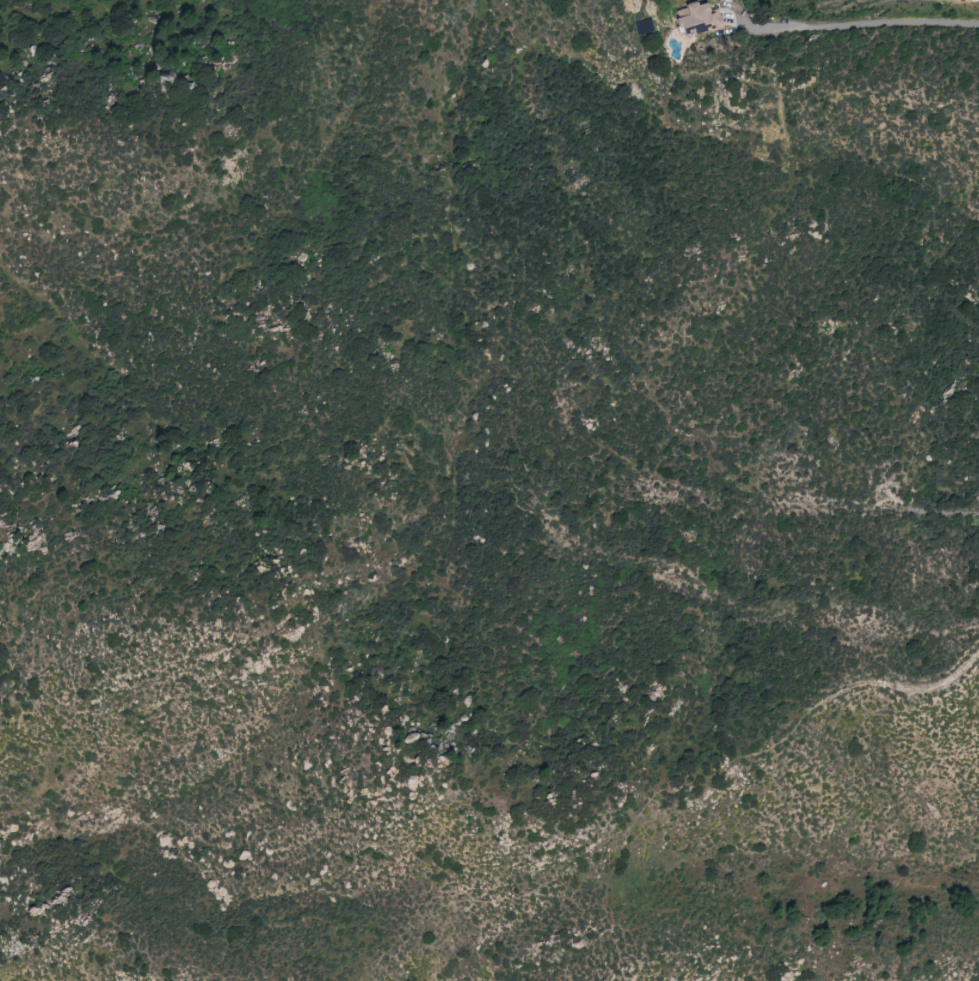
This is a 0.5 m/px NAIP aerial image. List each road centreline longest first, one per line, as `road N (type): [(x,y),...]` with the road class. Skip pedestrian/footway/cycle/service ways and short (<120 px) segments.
road 1 (residential): [(978,16),(761,11)]

